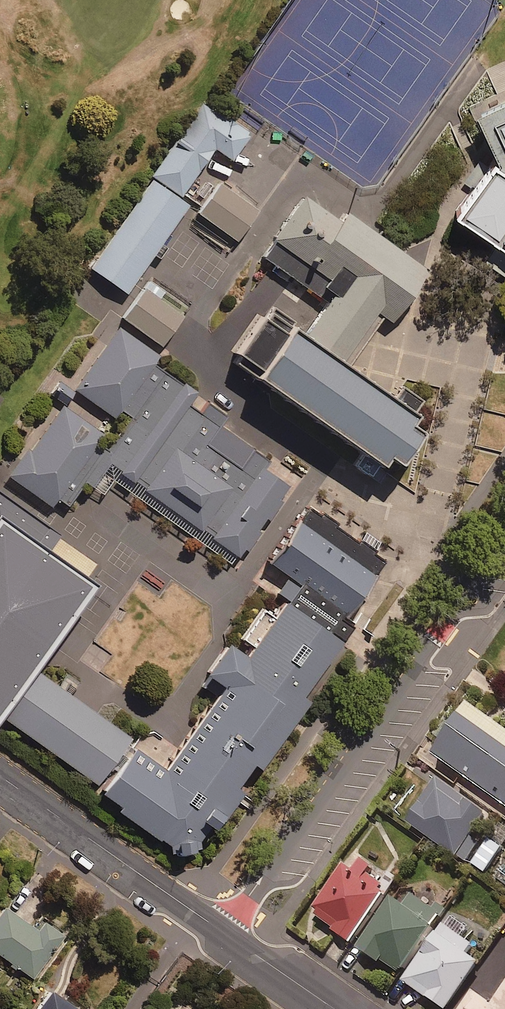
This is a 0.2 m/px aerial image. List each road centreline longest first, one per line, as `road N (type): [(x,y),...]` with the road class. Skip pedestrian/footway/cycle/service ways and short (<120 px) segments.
road 1 (residential): [(504,553),(230,939)]
road 2 (tertiary): [(0,778),(230,939)]
road 3 (tertiary): [(230,939),(329,1008)]

